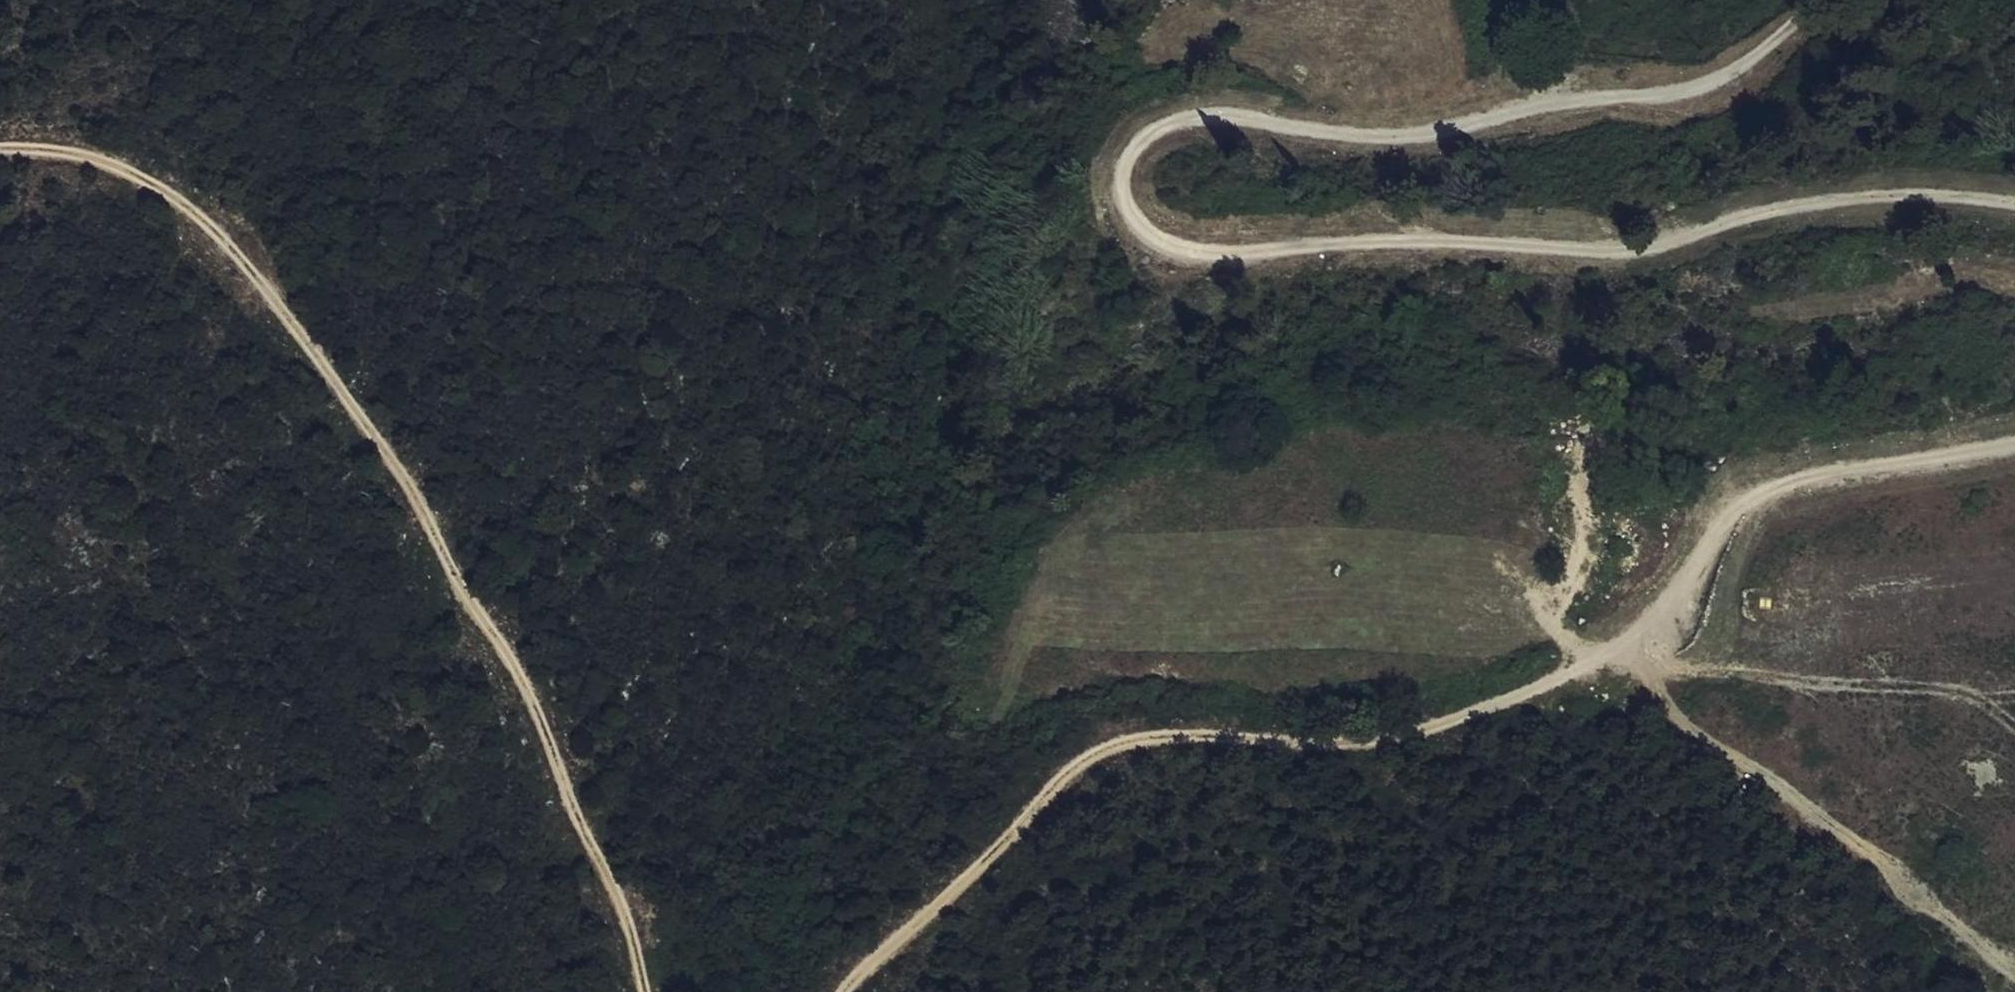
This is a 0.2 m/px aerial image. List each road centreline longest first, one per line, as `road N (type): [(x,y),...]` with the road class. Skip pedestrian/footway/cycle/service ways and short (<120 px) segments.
road 1 (track): [(2014,199),(1884,191),(1758,212),(1650,245),(1423,238),(1196,251),(1157,234),(1132,205),(1130,160),(1163,122),(1211,114),(1384,142),(1566,104),(1672,97),(1731,75),(1815,0)]
road 2 (track): [(845,991),(1082,765),(1137,738),(1330,742),(1393,737),(1458,719),(1578,673),(1639,637),(1729,512),(1770,489),(2014,445)]
road 3 (track): [(0,146),(95,156),(161,185),(232,245),(379,441),(517,668),(627,921),(645,991)]

